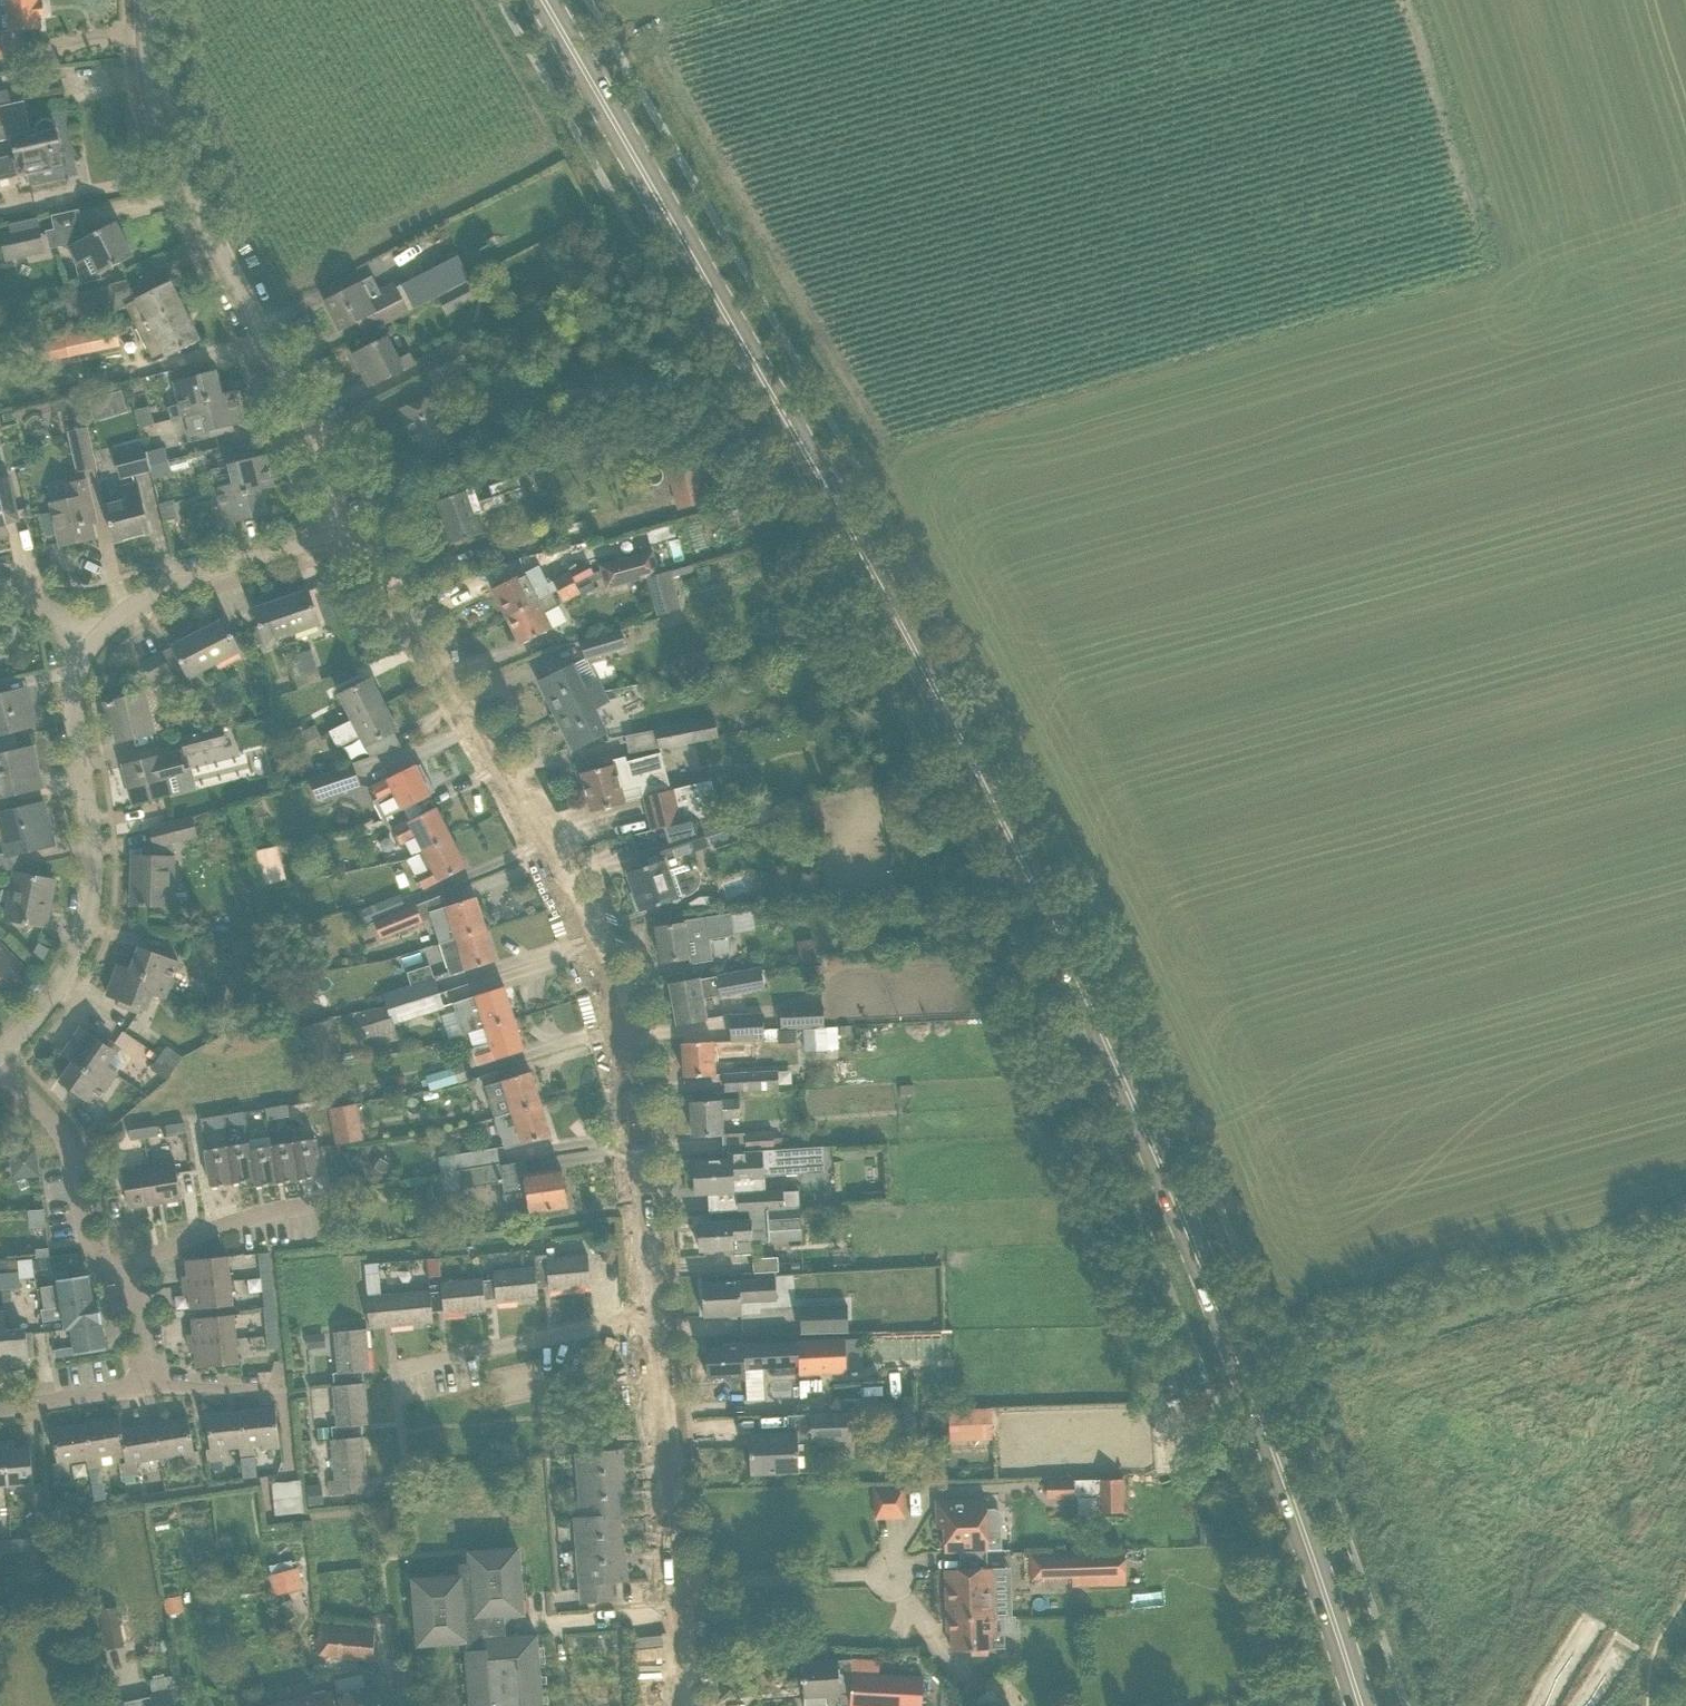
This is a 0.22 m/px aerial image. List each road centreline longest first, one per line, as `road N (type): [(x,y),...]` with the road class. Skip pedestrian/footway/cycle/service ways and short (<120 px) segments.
road 1 (primary): [(1360,1705),(1233,1345),(1132,1098),(992,799),(802,444),(541,0)]
road 2 (unclassified): [(651,1320),(632,1011),(385,559),(369,544),(337,535)]
road 3 (unclassified): [(337,535),(302,407),(183,178),(153,86),(147,0)]
road 4 (unclassified): [(0,1055),(74,963),(91,910),(96,858),(75,686),(90,642)]
road 5 (unclassified): [(688,1705),(666,1459),(671,1421),(652,1382),(651,1320)]
road 6 (unclassified): [(90,642),(148,597),(219,565),(337,535)]
road 7 (residential): [(394,1368),(651,1320)]
road 8 (residential): [(129,1267),(107,1265),(85,1235),(66,1140),(0,1069)]
road 9 (residential): [(290,1476),(282,1386),(146,1385)]
road 10 (residential): [(129,1267),(223,1226),(331,1203)]
road 11 (residential): [(146,1385),(0,1404)]

